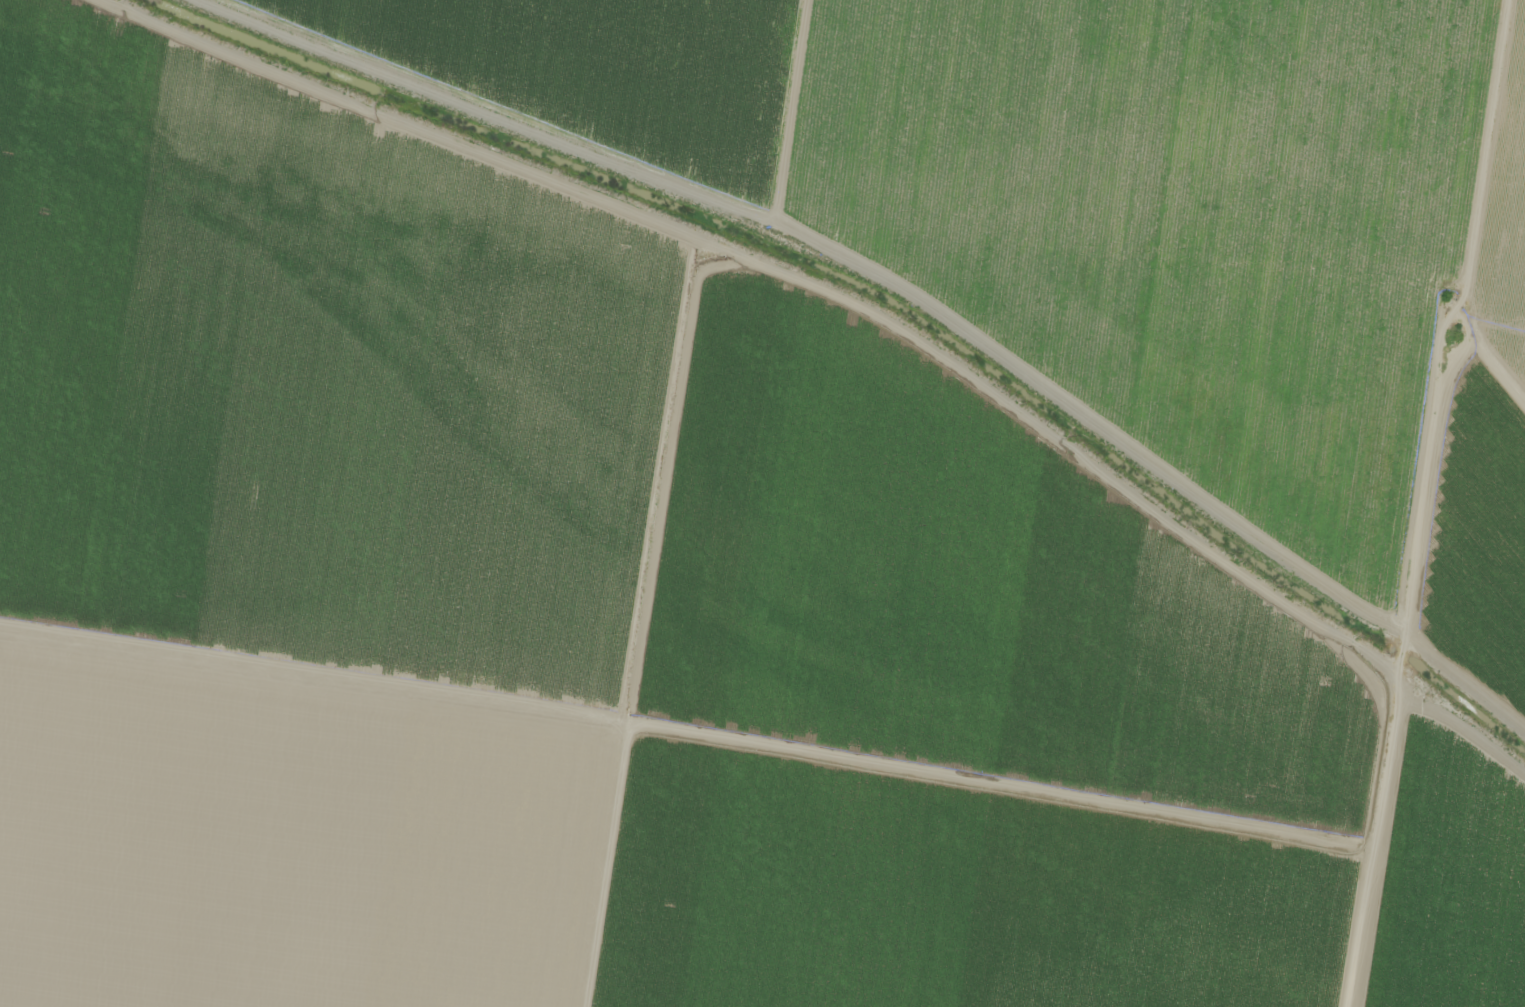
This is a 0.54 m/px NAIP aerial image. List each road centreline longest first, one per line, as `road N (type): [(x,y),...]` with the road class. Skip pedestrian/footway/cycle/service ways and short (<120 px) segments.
road 1 (residential): [(1360,1006),(1400,781),(1437,704),(1471,548),(1475,309),(1233,0)]

